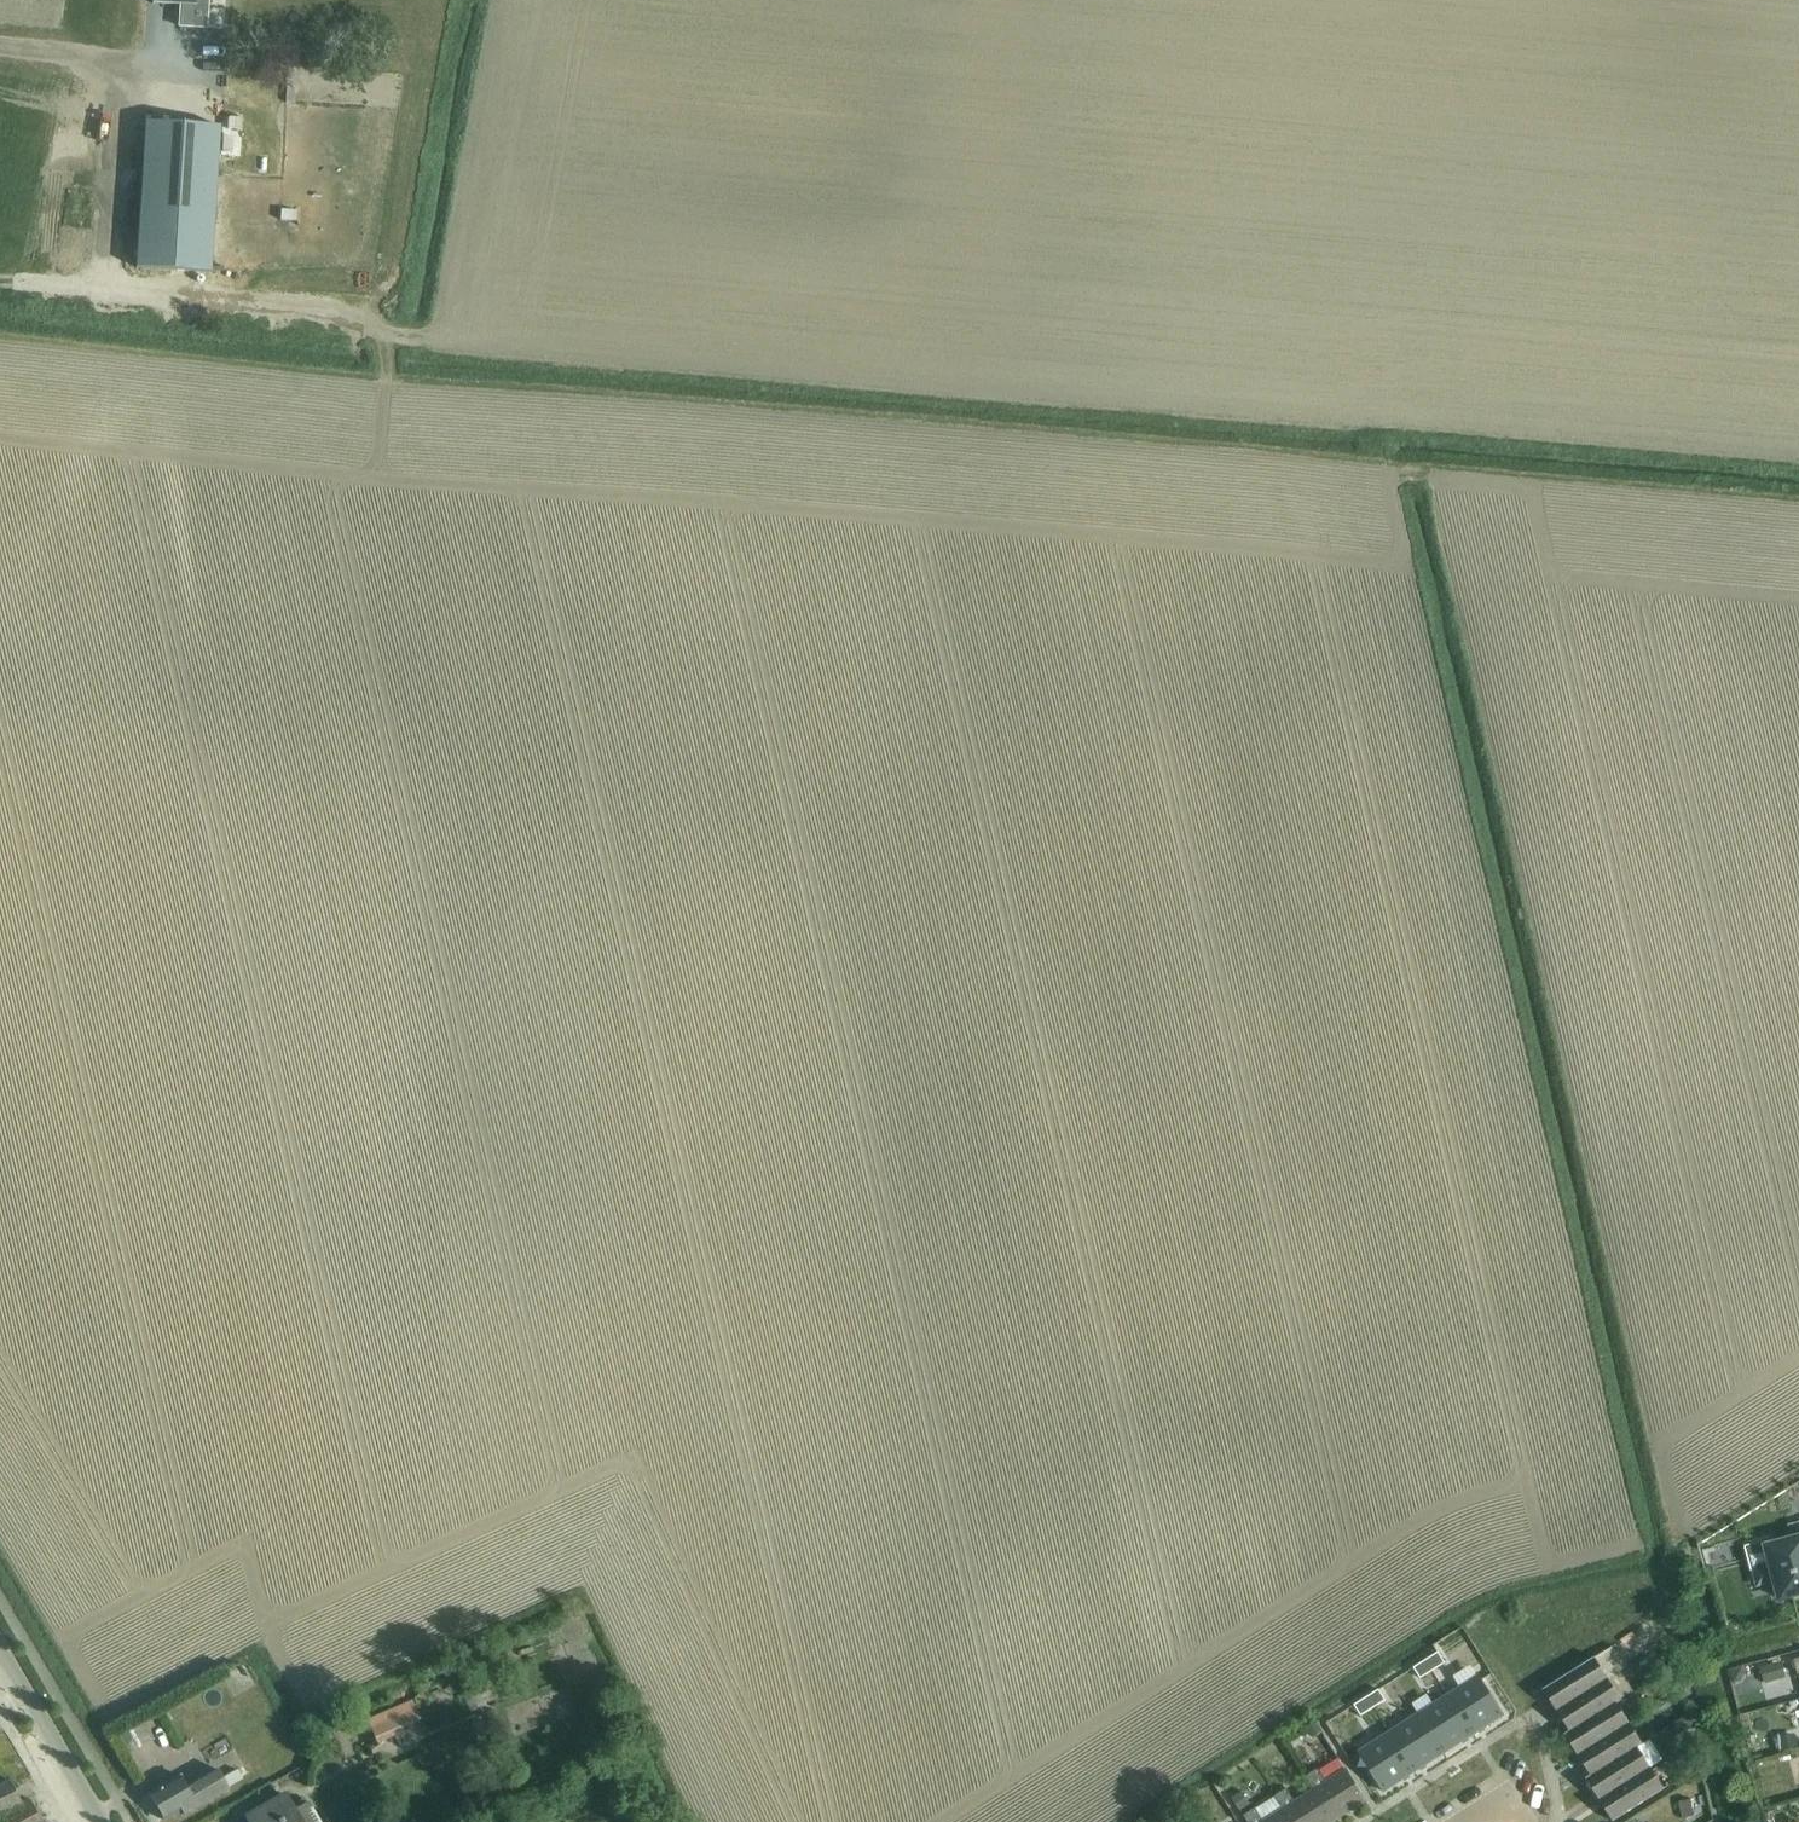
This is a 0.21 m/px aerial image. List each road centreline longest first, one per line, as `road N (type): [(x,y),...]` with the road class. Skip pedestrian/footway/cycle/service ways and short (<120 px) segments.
road 1 (tertiary): [(96,1821),(0,1658)]

